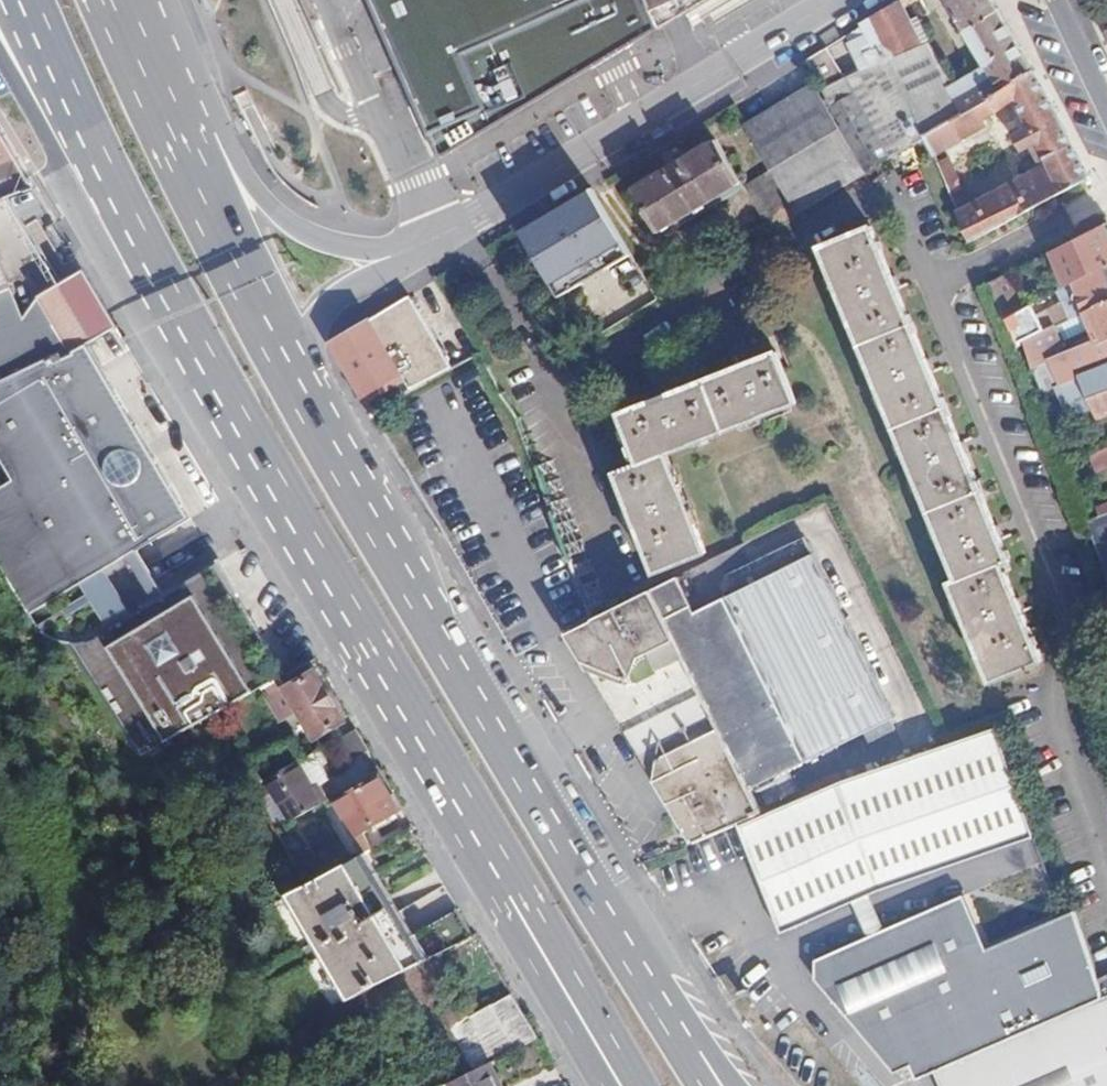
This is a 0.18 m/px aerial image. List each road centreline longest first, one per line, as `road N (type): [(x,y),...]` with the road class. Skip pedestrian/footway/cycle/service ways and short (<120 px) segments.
road 1 (primary): [(686,1053),(299,379)]
road 2 (primary): [(182,325),(557,974)]
road 3 (unclassified): [(398,256),(833,0)]
road 4 (primary): [(22,0),(182,325)]
road 5 (residential): [(0,55),(87,221),(182,325)]
road 6 (primary): [(299,379),(165,118)]
road 7 (unclassified): [(398,256),(334,247),(297,230),(252,201),(165,118)]
road 8 (track): [(600,185),(652,245),(673,241),(745,197)]
road 9 (unclassified): [(299,379),(312,334),(333,301),(398,256)]
road 10 (primary): [(557,974),(631,1085)]
road 11 (primary): [(165,118),(112,0)]
road 12 (primary): [(557,974),(612,1085)]
road 13 (unclassified): [(1057,0),(1106,110)]

